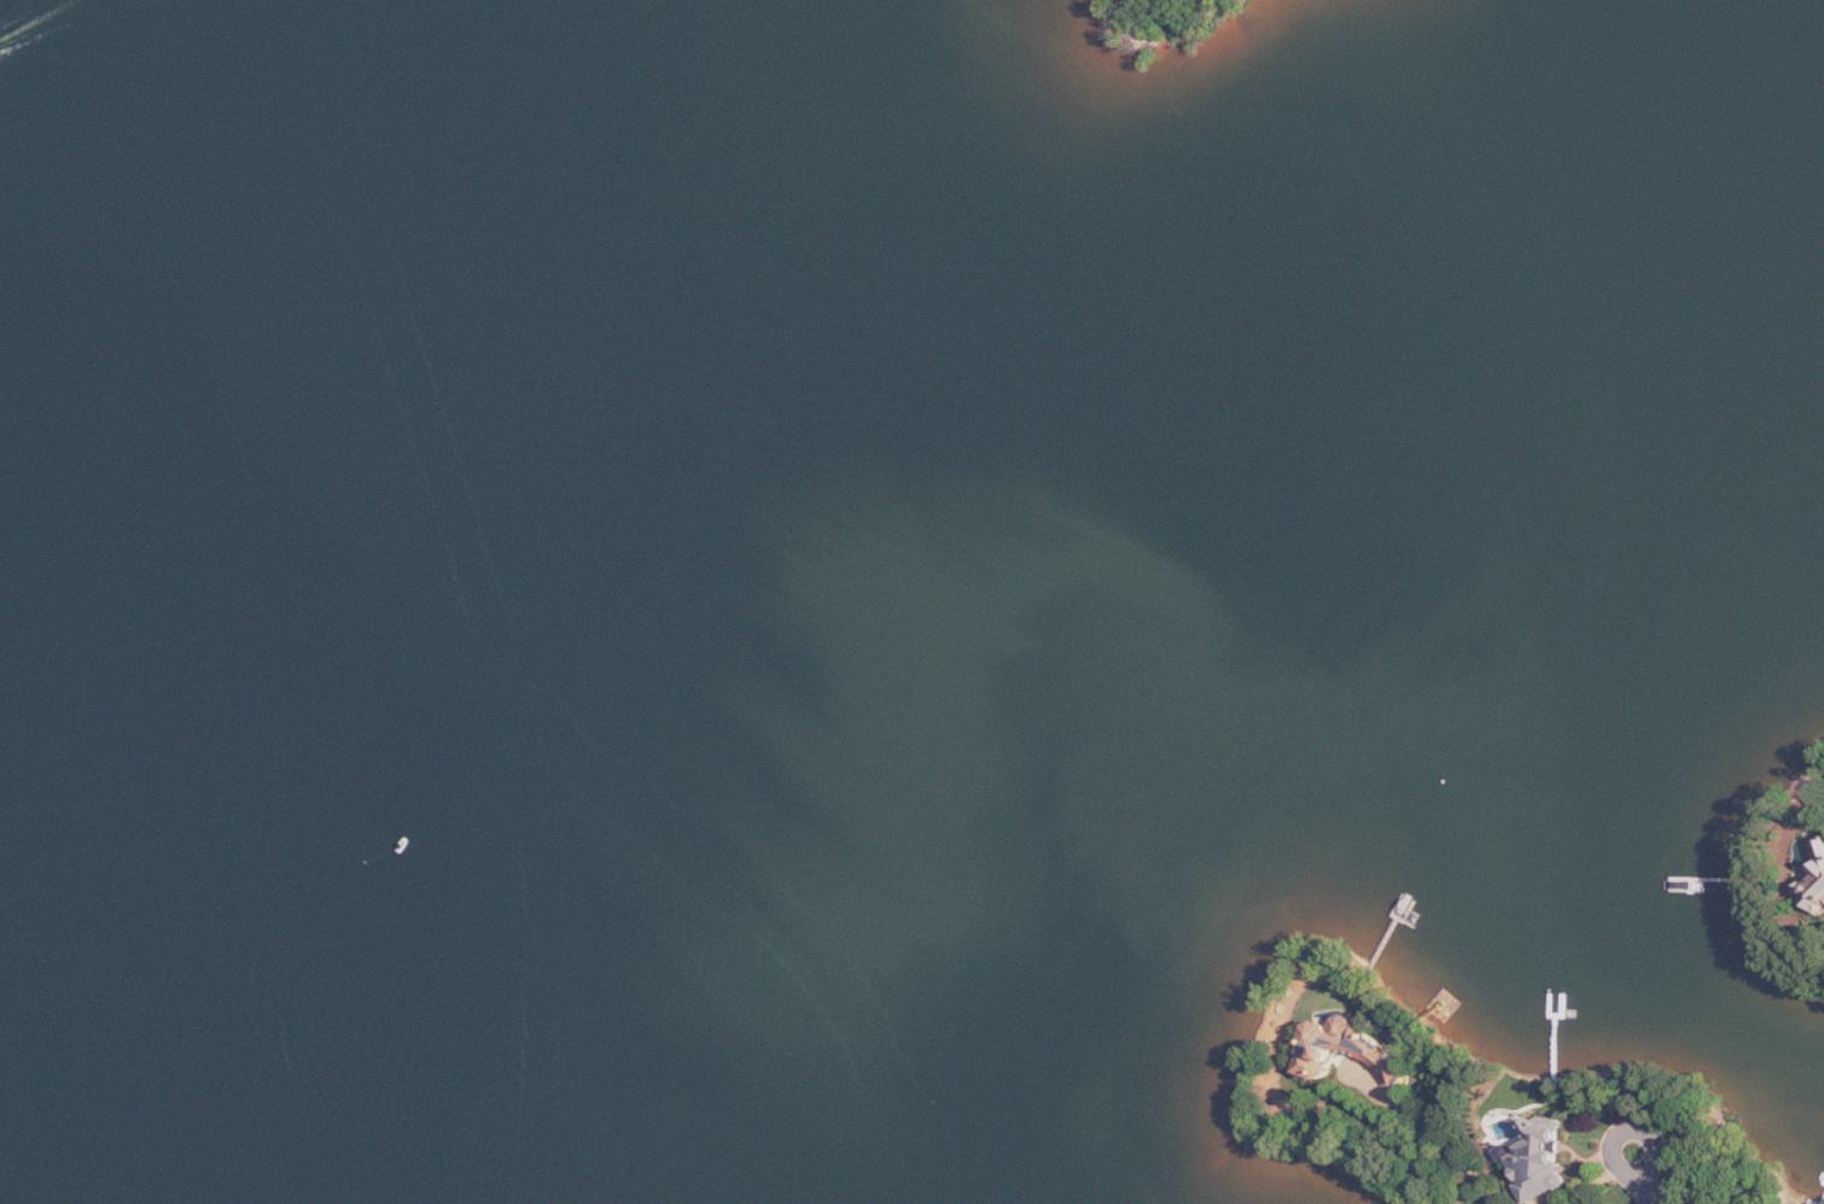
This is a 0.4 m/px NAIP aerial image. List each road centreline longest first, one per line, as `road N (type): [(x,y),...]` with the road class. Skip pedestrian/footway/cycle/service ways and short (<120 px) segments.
road 1 (residential): [(1639,1173),(1654,1164),(1659,1148),(1651,1134),(1636,1129),(1621,1138),(1616,1153),(1624,1168),(1639,1173)]

